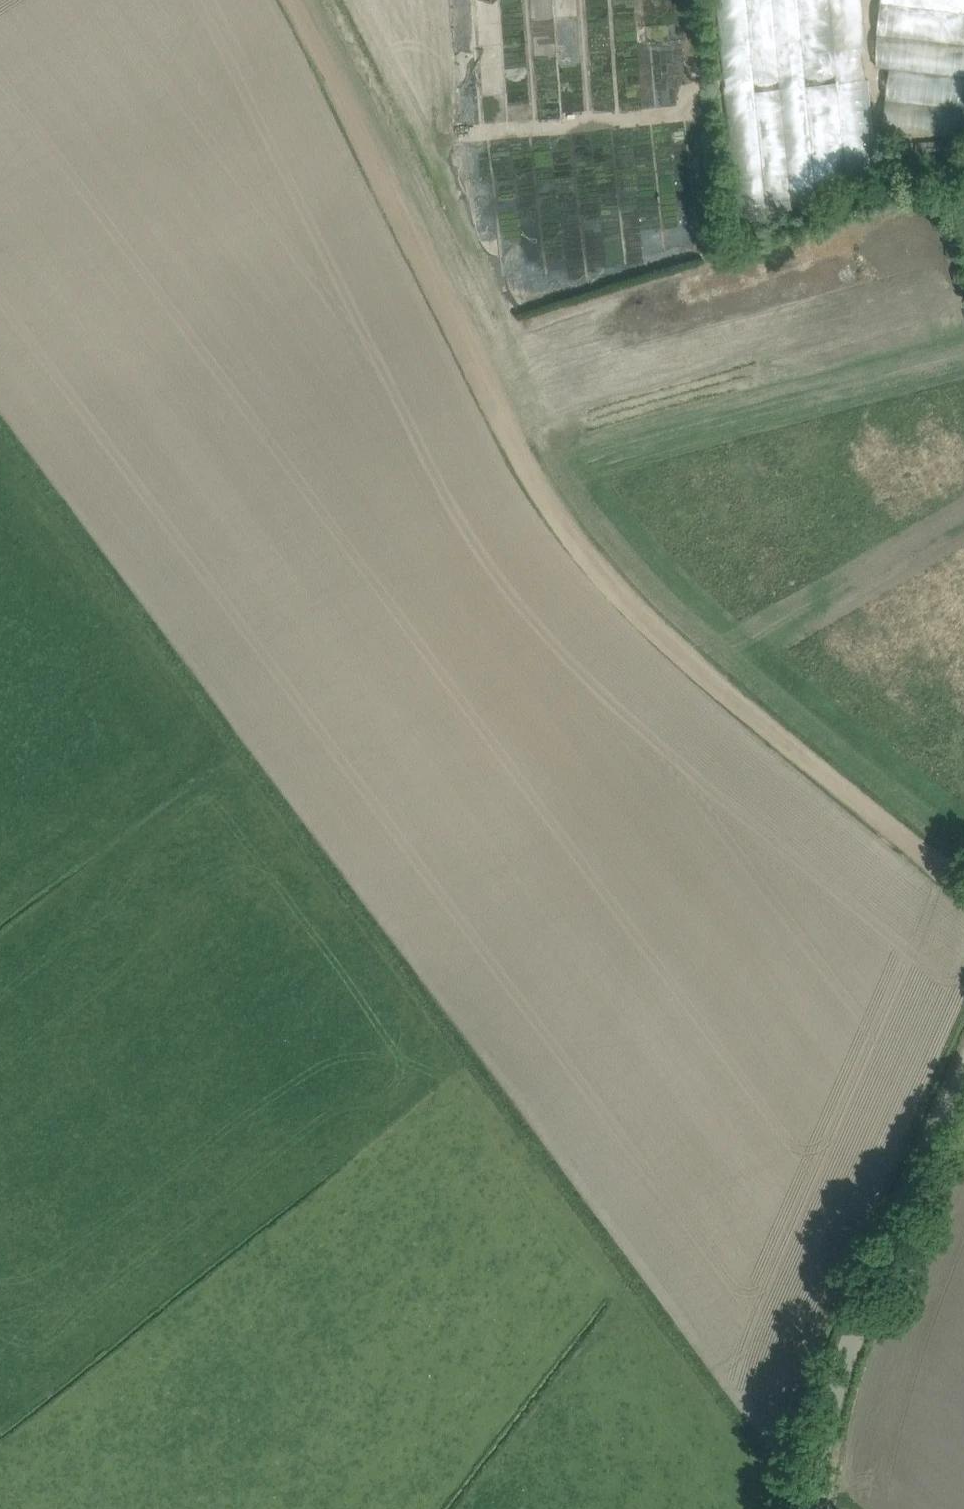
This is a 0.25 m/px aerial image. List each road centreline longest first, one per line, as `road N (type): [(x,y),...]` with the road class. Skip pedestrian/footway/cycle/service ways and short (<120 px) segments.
road 1 (track): [(963,887),(627,601),(554,506),(485,402),(288,0)]
road 2 (unclassified): [(812,1508),(863,1312),(963,1082)]

